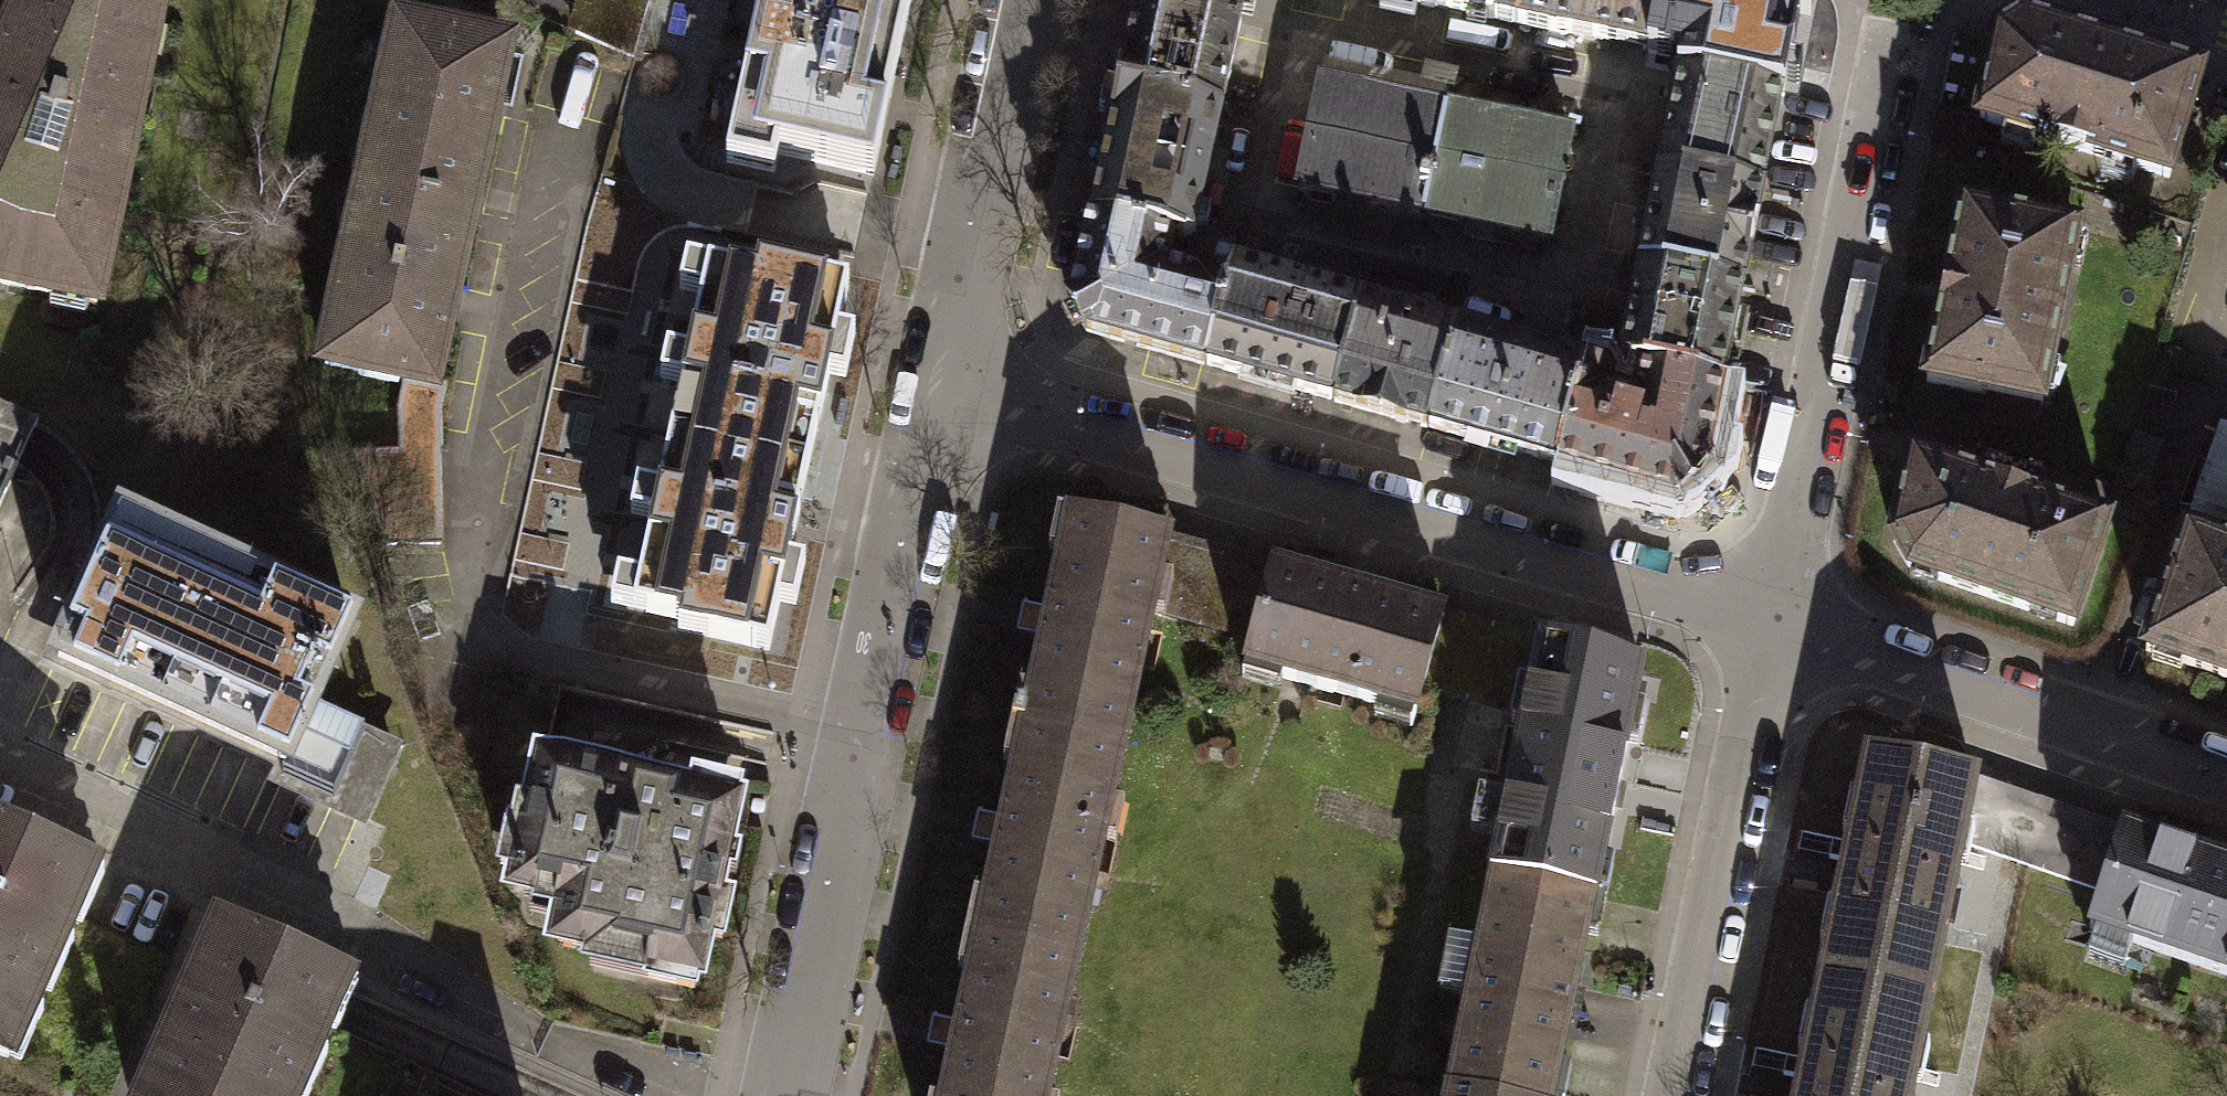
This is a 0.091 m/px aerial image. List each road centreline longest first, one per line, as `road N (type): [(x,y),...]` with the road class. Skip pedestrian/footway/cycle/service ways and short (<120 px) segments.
road 1 (residential): [(940,391),(1764,617)]
road 2 (residential): [(785,1095),(940,391)]
road 3 (residential): [(1764,617),(1884,40)]
road 4 (residential): [(1764,617),(2226,773)]
road 5 (residential): [(1669,1095),(1764,617)]
road 6 (residential): [(940,391),(1027,0)]

